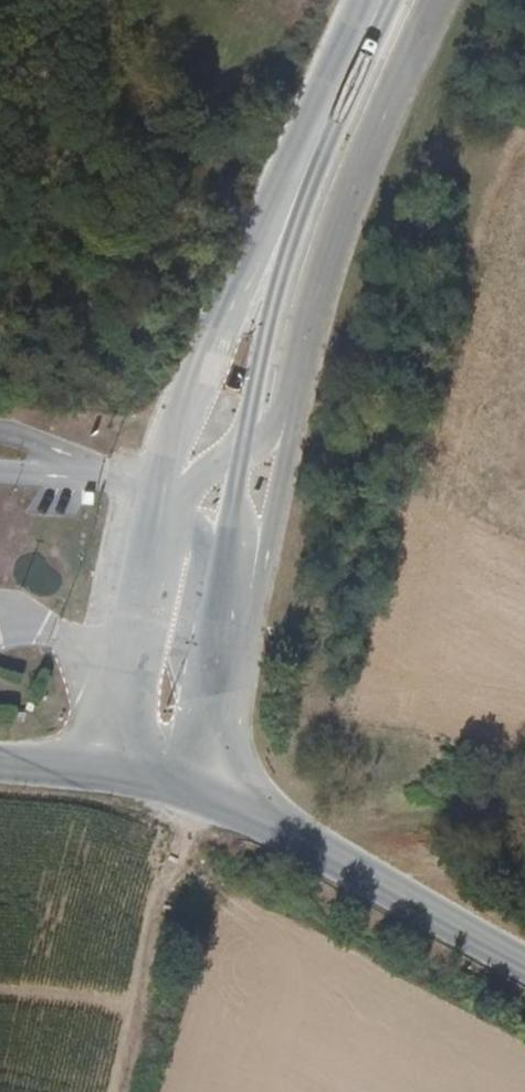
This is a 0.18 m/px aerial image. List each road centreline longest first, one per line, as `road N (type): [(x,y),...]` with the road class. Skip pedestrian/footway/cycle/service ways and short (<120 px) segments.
road 1 (unclassified): [(210,790),(228,665),(272,541),(304,371)]
road 2 (unclassified): [(439,0),(403,76),(304,371)]
road 3 (unclassified): [(210,790),(524,965)]
road 4 (unclassified): [(304,371),(272,426),(199,481),(148,566)]
road 5 (unclassified): [(210,790),(0,761)]

